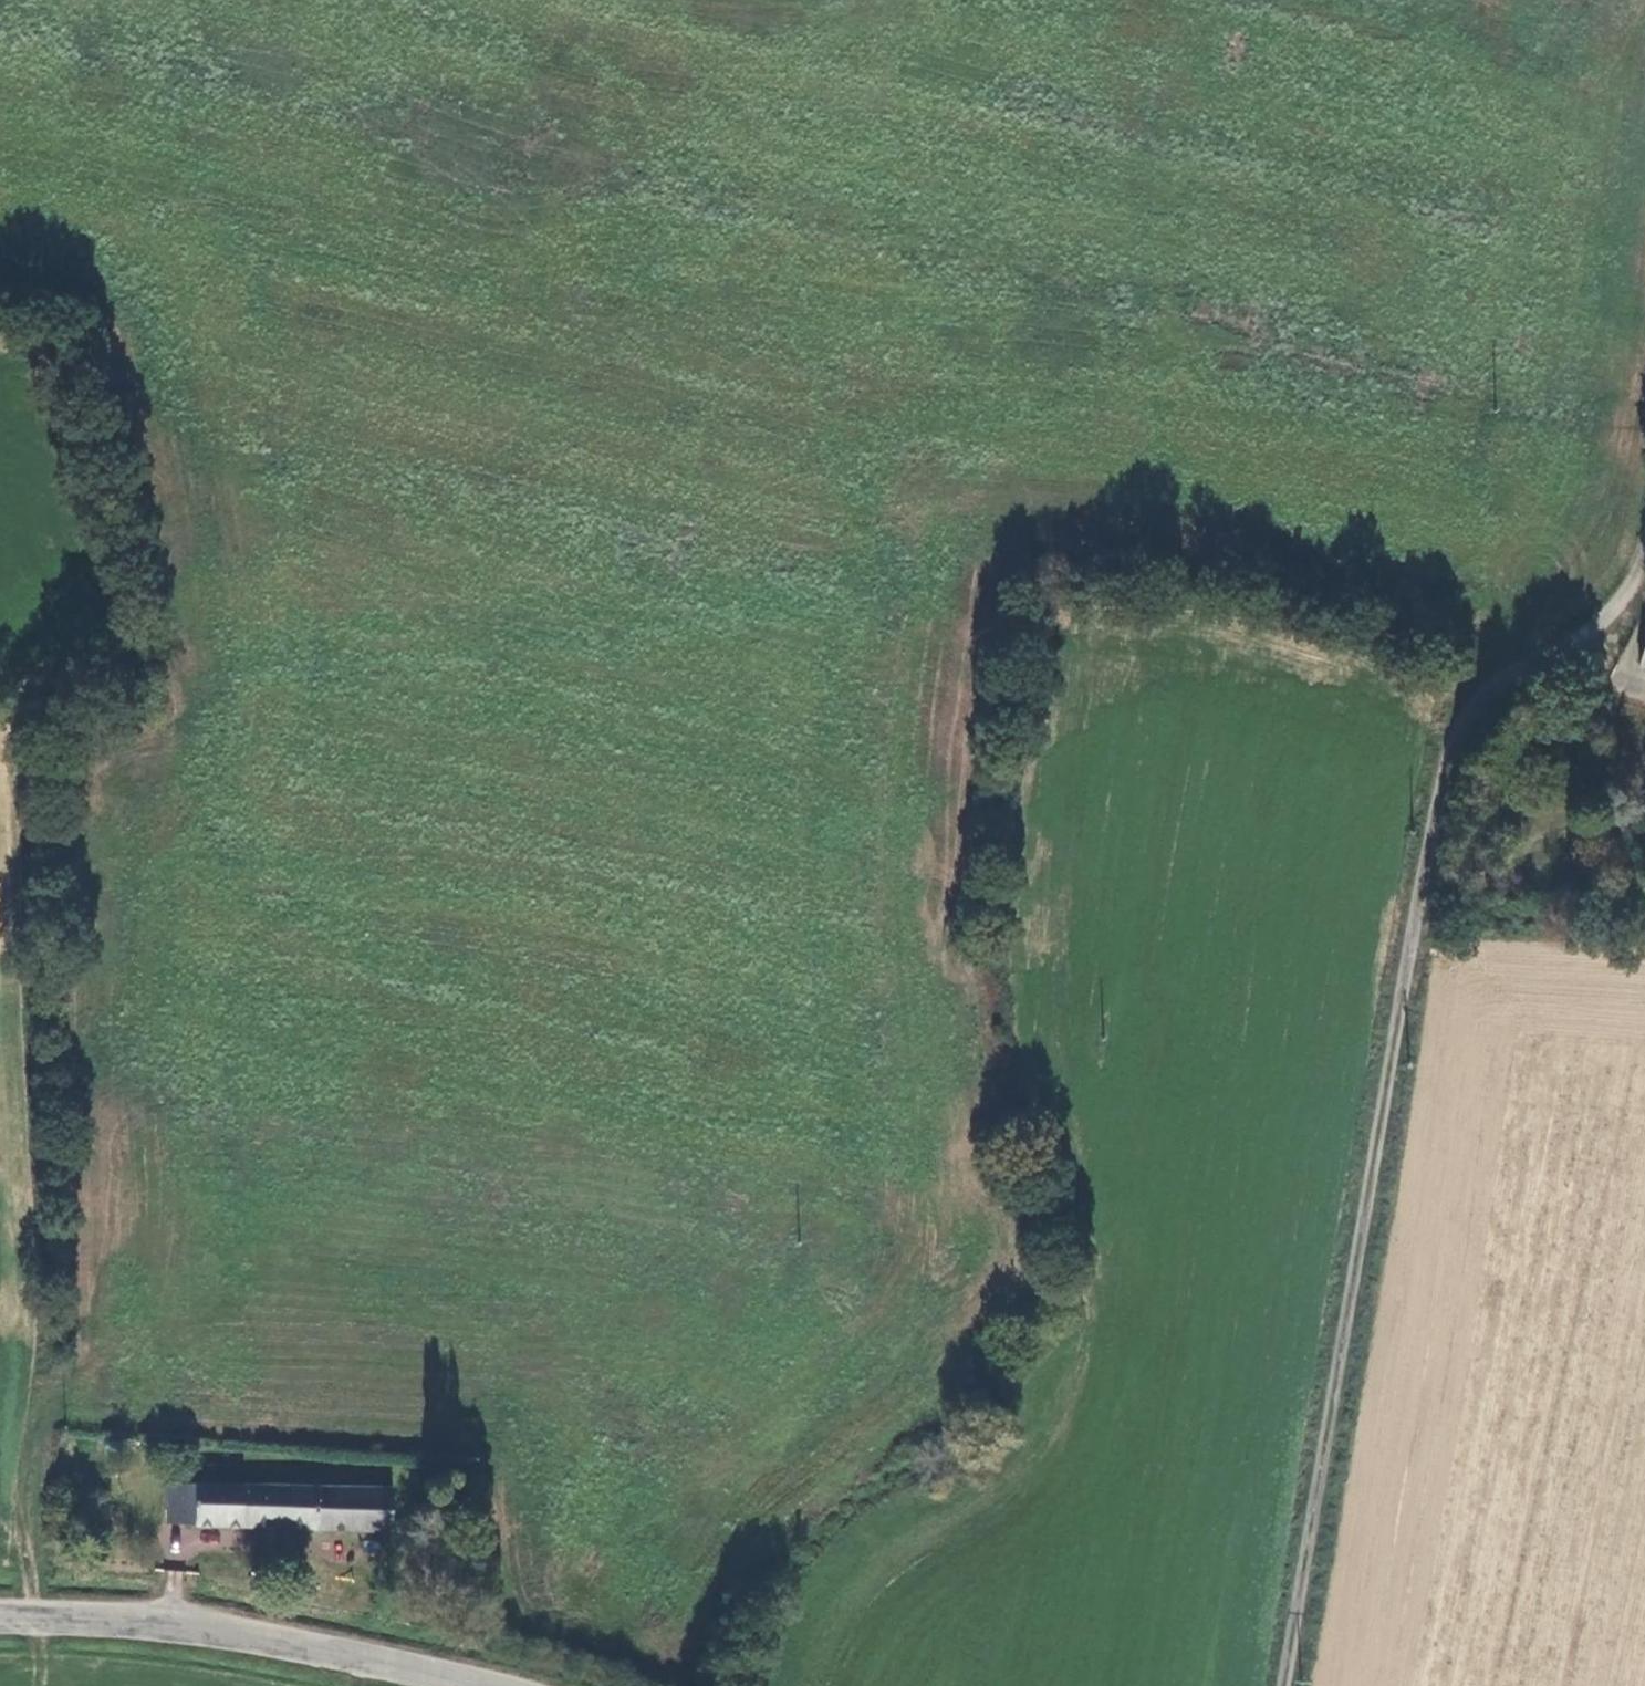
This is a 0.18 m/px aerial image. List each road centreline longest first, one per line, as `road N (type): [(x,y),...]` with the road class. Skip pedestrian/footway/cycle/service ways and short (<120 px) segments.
road 1 (unclassified): [(1284,1685),(1444,768),(1467,708),(1597,630),(1644,548)]
road 2 (tertiary): [(480,1685),(372,1654),(168,1620),(0,1621)]

